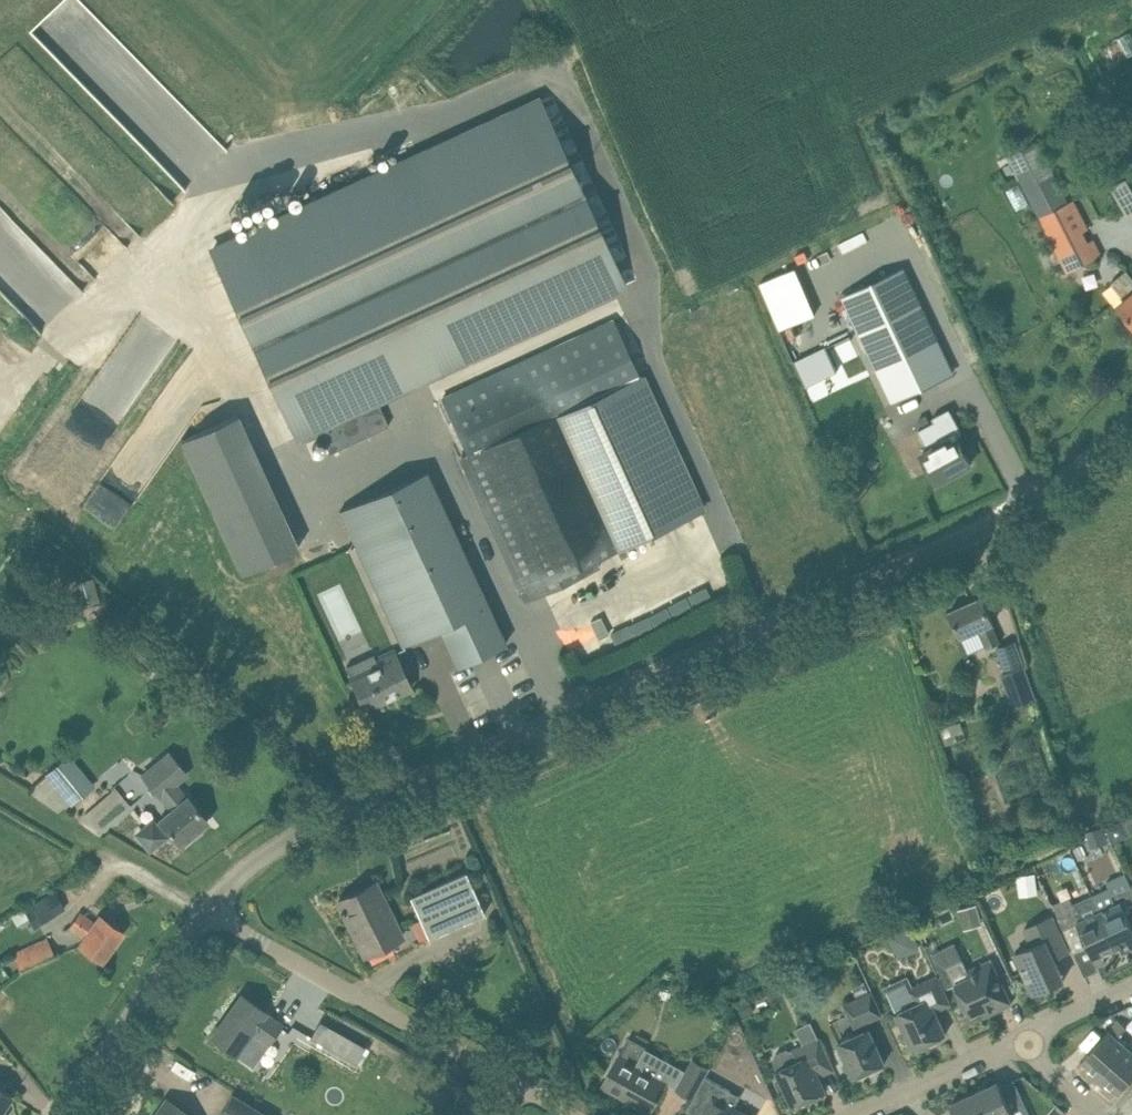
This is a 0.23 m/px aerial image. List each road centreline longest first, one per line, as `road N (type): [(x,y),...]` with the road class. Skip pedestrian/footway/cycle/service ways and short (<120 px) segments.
road 1 (unclassified): [(217,920),(251,880),(309,835),(976,532),(1034,502),(1131,419)]
road 2 (residential): [(575,1114),(217,920)]
road 3 (unclassified): [(81,1114),(217,920)]
road 4 (residential): [(845,1114),(1010,1043)]
road 5 (residential): [(1010,1043),(1131,987)]

